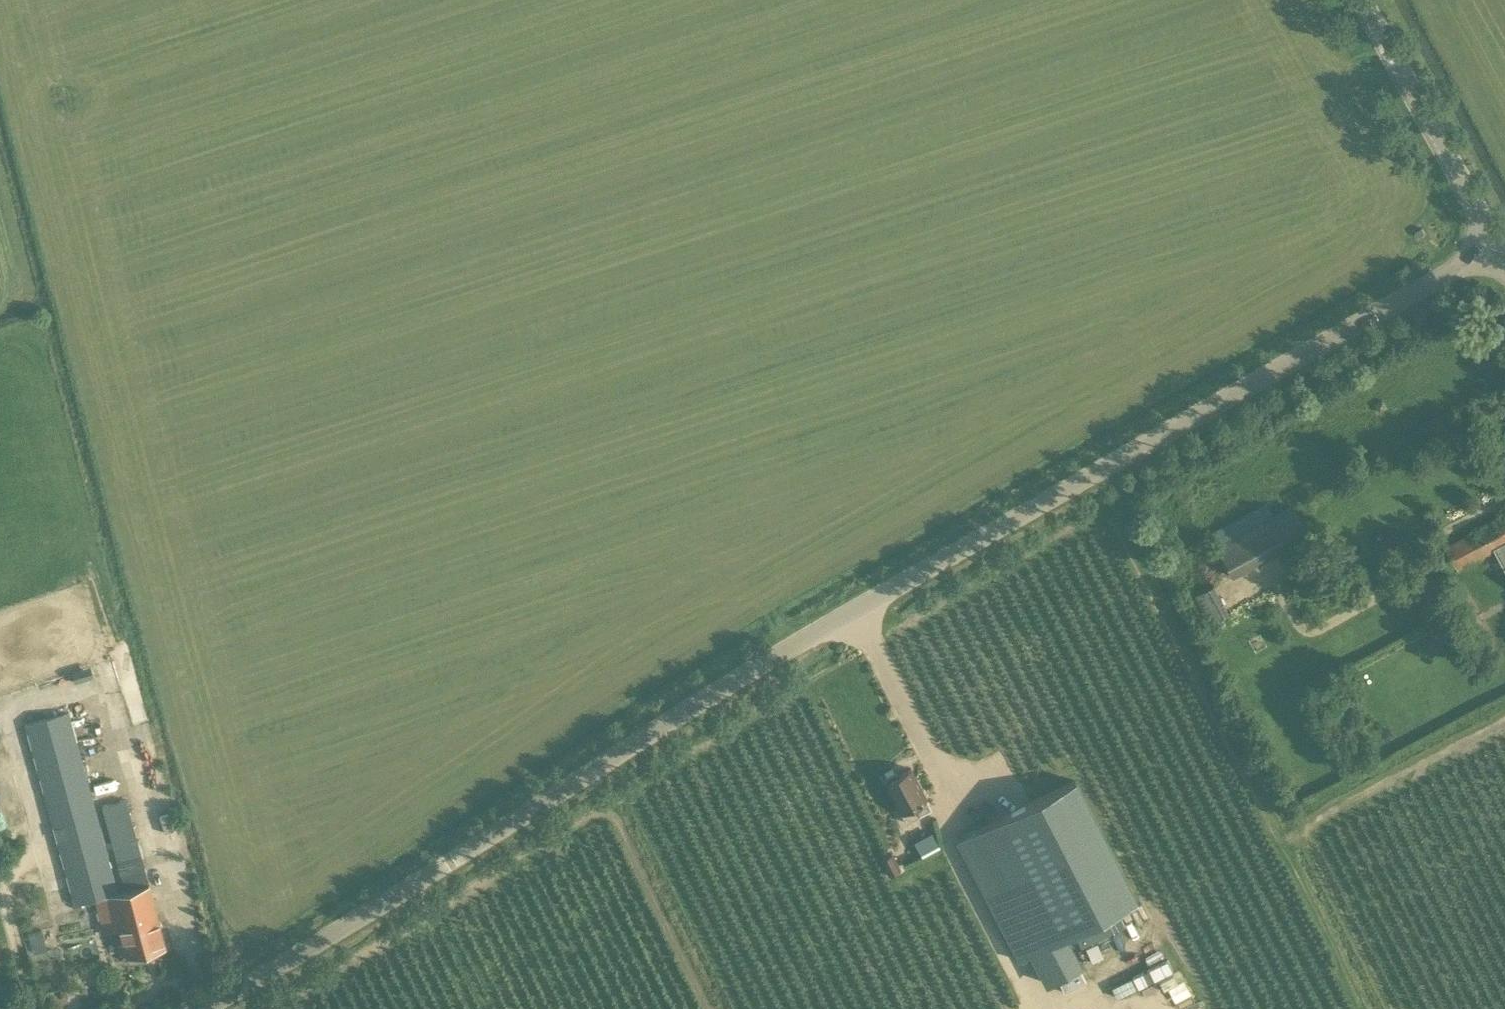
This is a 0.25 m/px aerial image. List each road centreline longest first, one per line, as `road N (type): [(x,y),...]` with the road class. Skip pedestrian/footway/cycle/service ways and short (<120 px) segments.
road 1 (unclassified): [(201,1008),(772,660),(1494,244)]
road 2 (tertiary): [(1494,244),(1360,0)]

